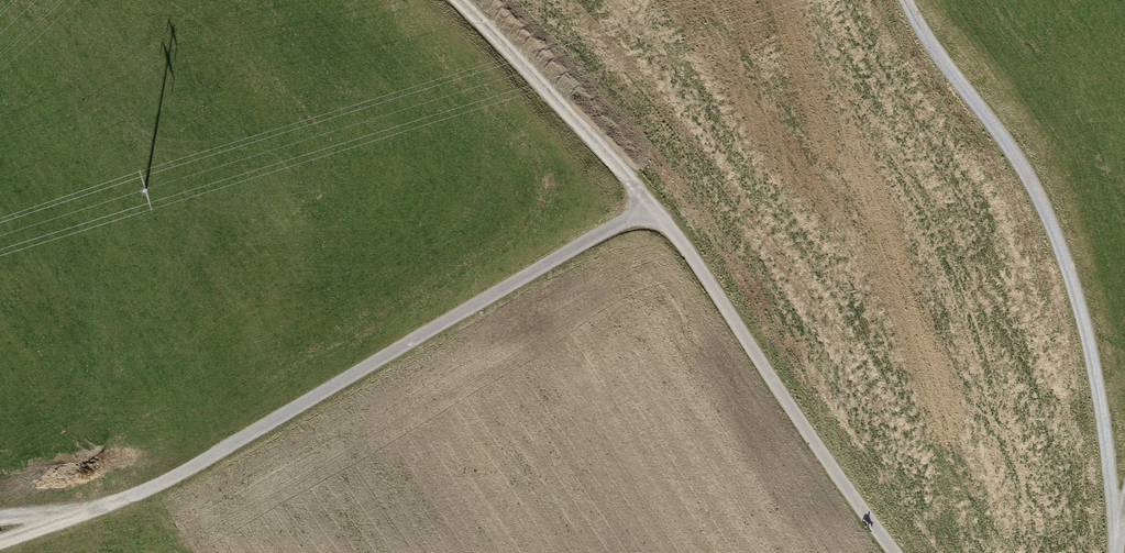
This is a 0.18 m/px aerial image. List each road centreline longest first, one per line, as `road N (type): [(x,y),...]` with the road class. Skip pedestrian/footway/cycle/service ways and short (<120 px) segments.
road 1 (track): [(894,552),(650,205),(164,482),(0,541)]
road 2 (track): [(458,0),(650,205)]

